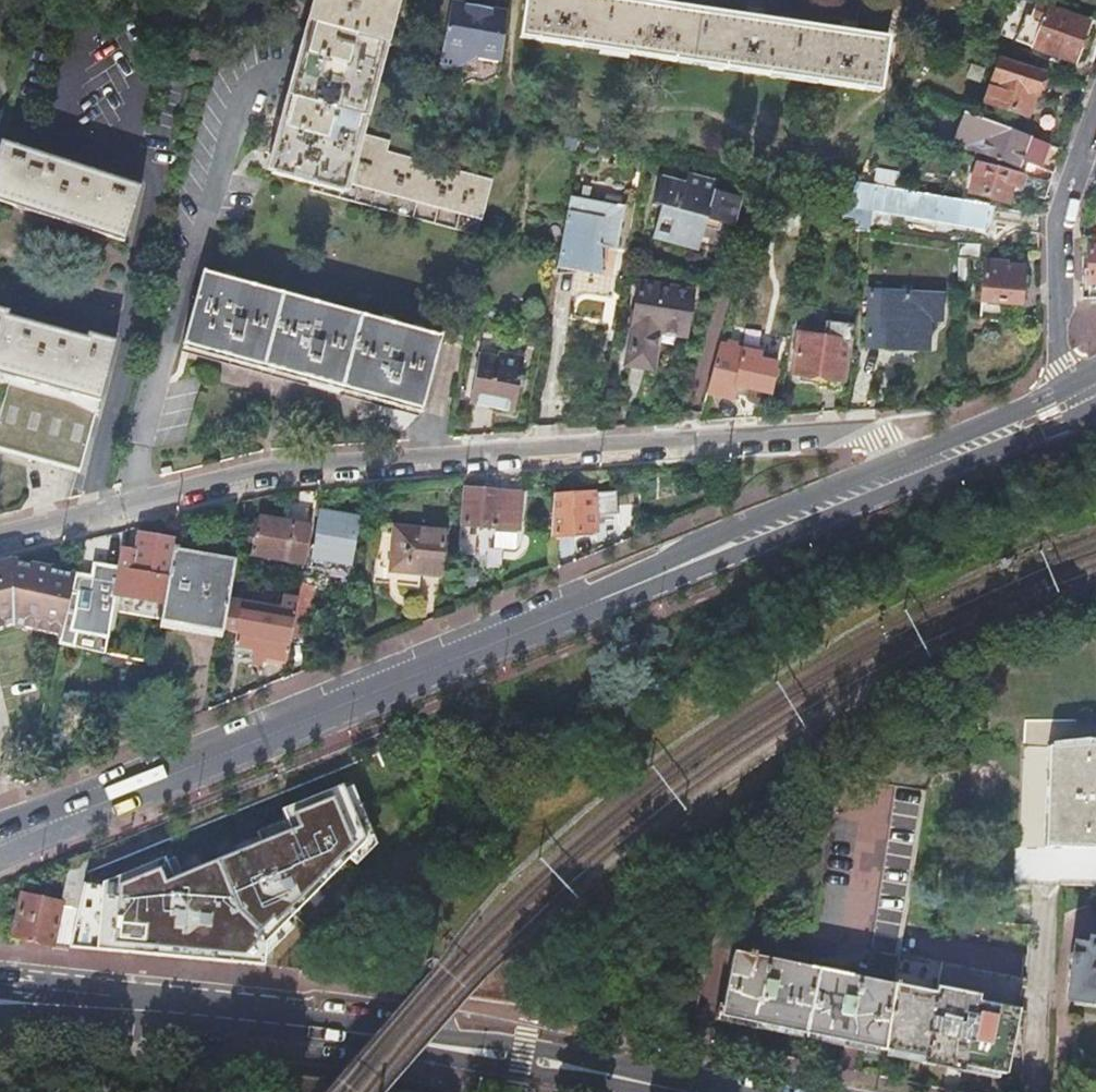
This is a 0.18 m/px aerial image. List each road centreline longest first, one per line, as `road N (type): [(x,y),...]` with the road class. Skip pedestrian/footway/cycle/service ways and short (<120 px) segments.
road 1 (secondary): [(0,843),(908,471)]
road 2 (residential): [(128,507),(261,470),(776,440),(873,442),(908,471)]
road 3 (secondary): [(0,1003),(267,1022),(527,1059),(683,1091)]
road 4 (residential): [(128,507),(137,422),(177,277),(241,100),(270,56)]
road 5 (residential): [(1095,102),(1054,276),(1059,366),(1073,403)]
road 6 (residential): [(120,160),(45,136),(84,0)]
road 7 (residential): [(79,521),(127,331)]
road 8 (residential): [(127,331),(156,184),(120,160)]
road 9 (secondary): [(908,471),(1073,403)]
road 10 (residential): [(120,160),(158,9)]

